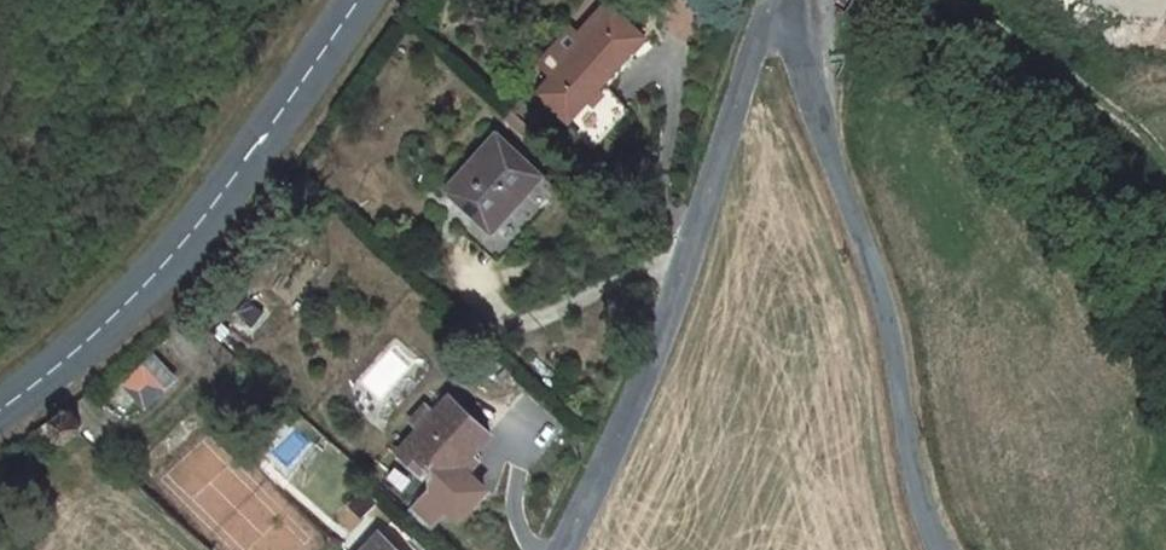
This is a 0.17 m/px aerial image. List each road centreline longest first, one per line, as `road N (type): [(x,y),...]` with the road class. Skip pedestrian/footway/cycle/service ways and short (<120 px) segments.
road 1 (tertiary): [(559,549),(669,306),(764,0)]
road 2 (unclassified): [(941,549),(918,519),(889,328),(799,48),(772,0)]
road 3 (secondary): [(358,0),(176,255),(94,338),(0,411)]

